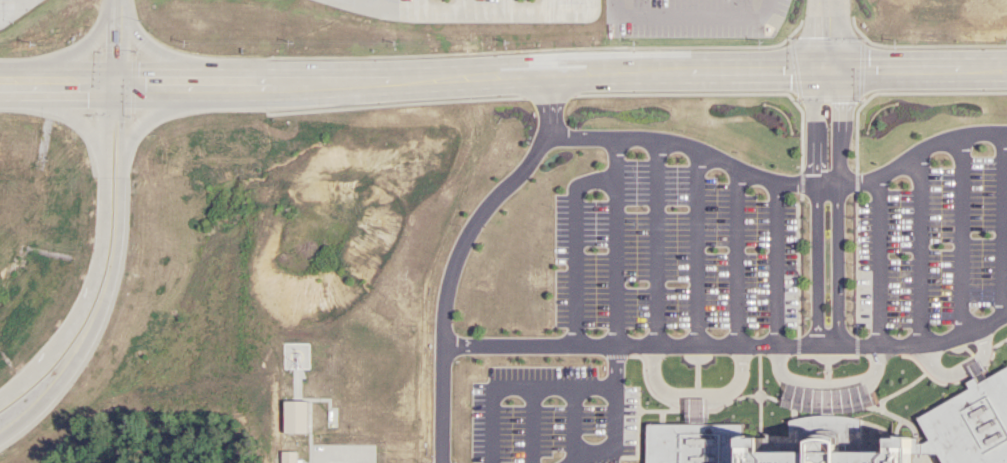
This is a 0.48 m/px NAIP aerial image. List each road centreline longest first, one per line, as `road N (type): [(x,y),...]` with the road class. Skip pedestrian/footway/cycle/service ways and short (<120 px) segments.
road 1 (tertiary): [(1006,70),(0,80)]
road 2 (motorway): [(0,442),(49,408),(116,320),(139,224),(131,79)]
road 3 (motorway): [(131,79),(108,278),(46,368),(0,401)]

